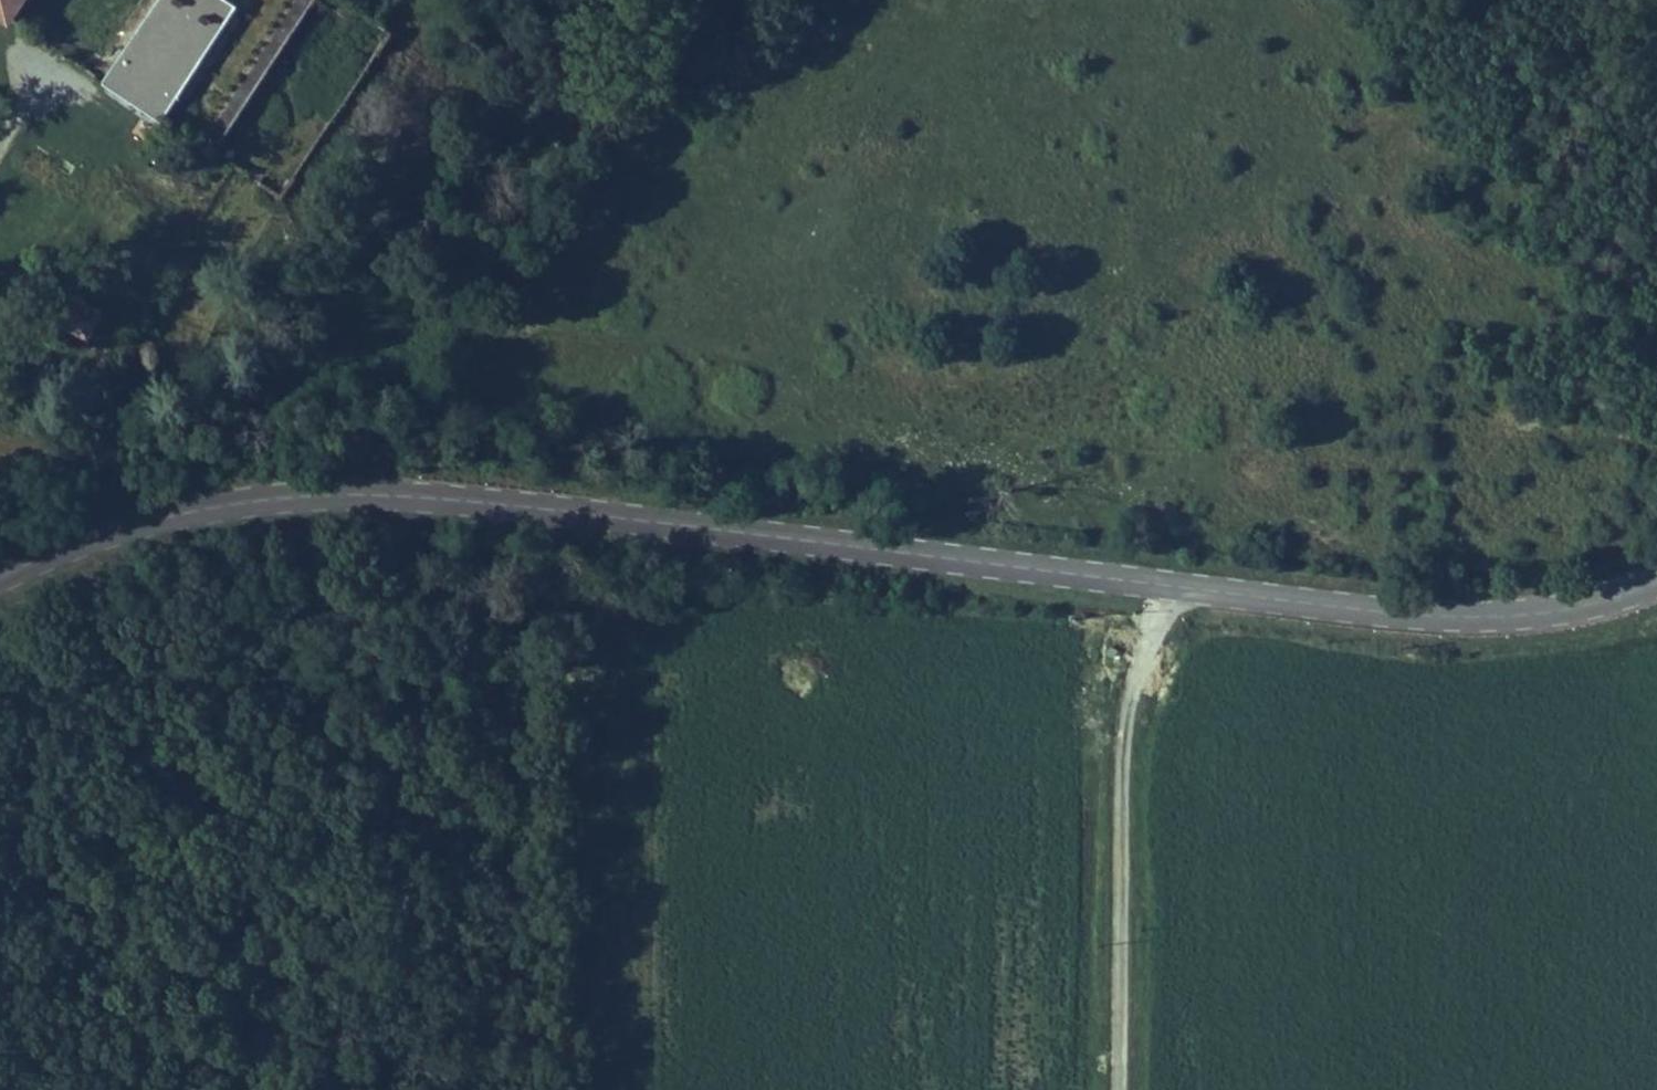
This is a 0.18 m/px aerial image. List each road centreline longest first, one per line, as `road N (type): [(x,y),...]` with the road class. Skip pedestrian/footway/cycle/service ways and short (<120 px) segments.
road 1 (secondary): [(1656,574),(1552,603),(1438,608),(389,487),(177,499),(0,561)]

